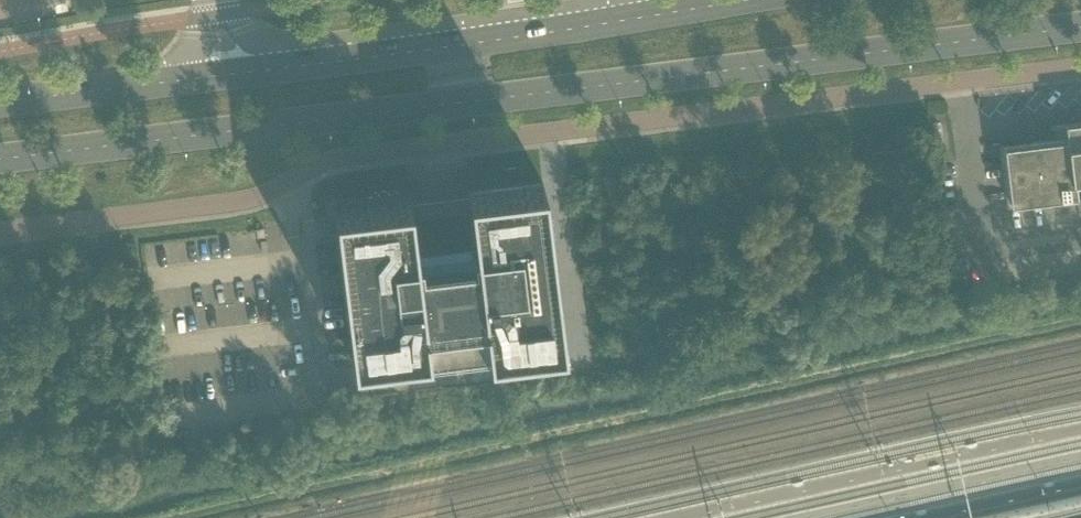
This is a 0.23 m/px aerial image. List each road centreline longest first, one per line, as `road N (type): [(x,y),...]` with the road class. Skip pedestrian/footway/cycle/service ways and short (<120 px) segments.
road 1 (unclassified): [(0,232),(248,201),(335,161),(1080,66)]
road 2 (secondary): [(0,159),(1080,27)]
road 3 (secondary): [(743,0),(297,66)]
road 4 (secondary): [(157,83),(0,101)]
road 5 (secondary): [(297,66),(157,83)]

